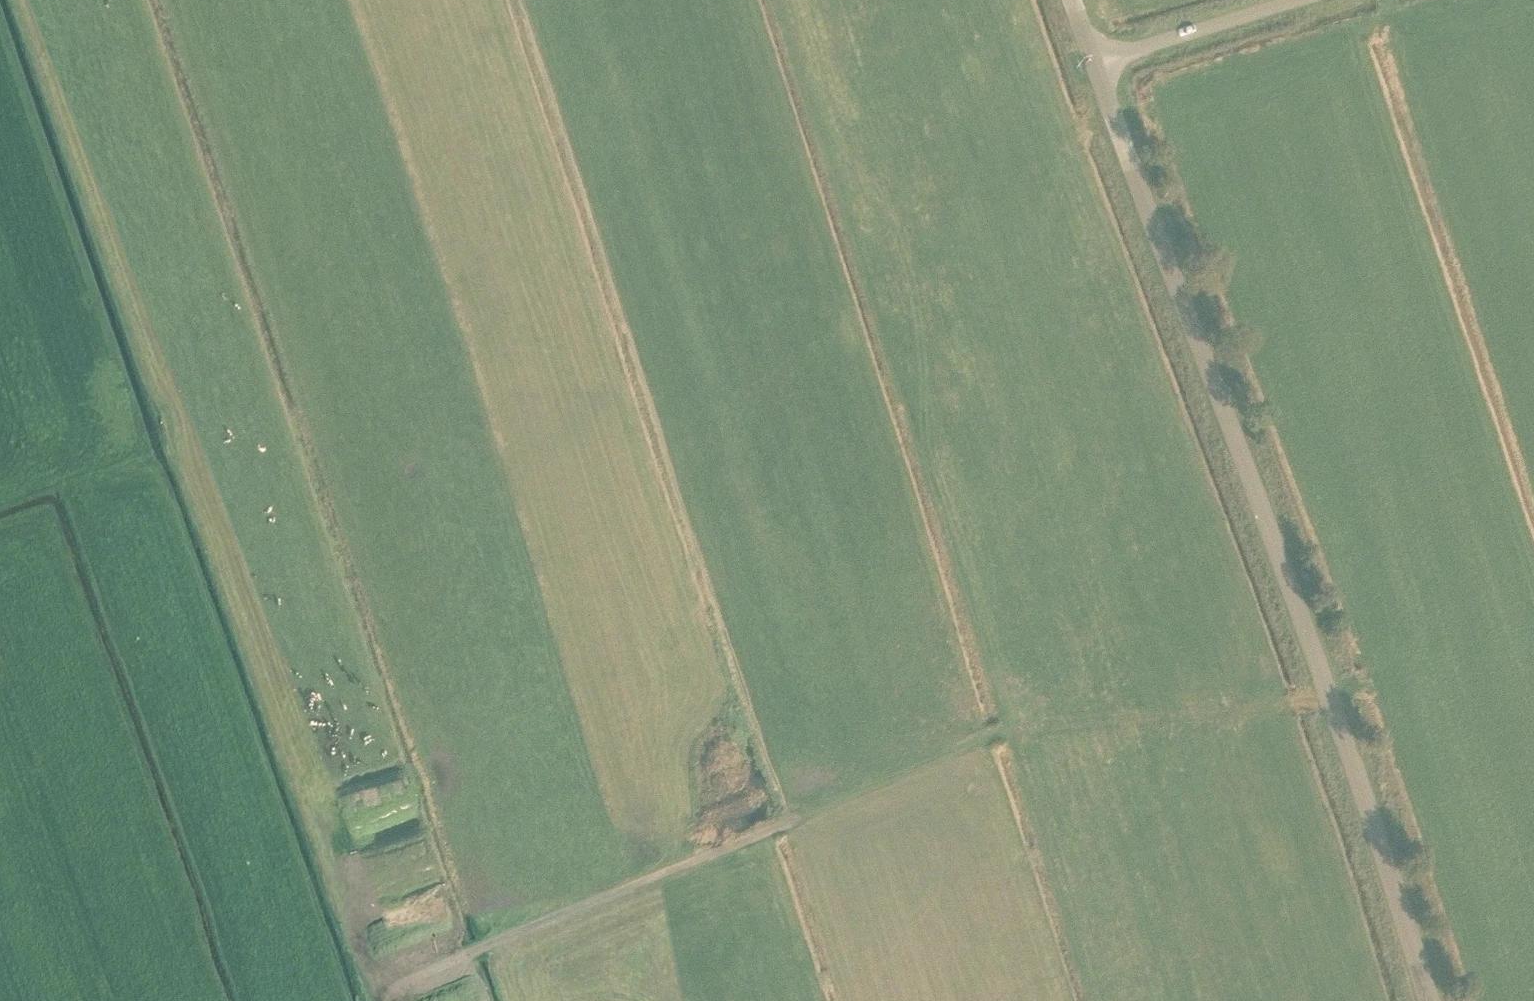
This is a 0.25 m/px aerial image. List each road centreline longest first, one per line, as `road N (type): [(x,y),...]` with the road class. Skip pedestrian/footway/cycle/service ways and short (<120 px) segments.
road 1 (tertiary): [(1426,1000),(1331,697),(1093,62)]
road 2 (unclassified): [(1300,0),(1093,62)]

